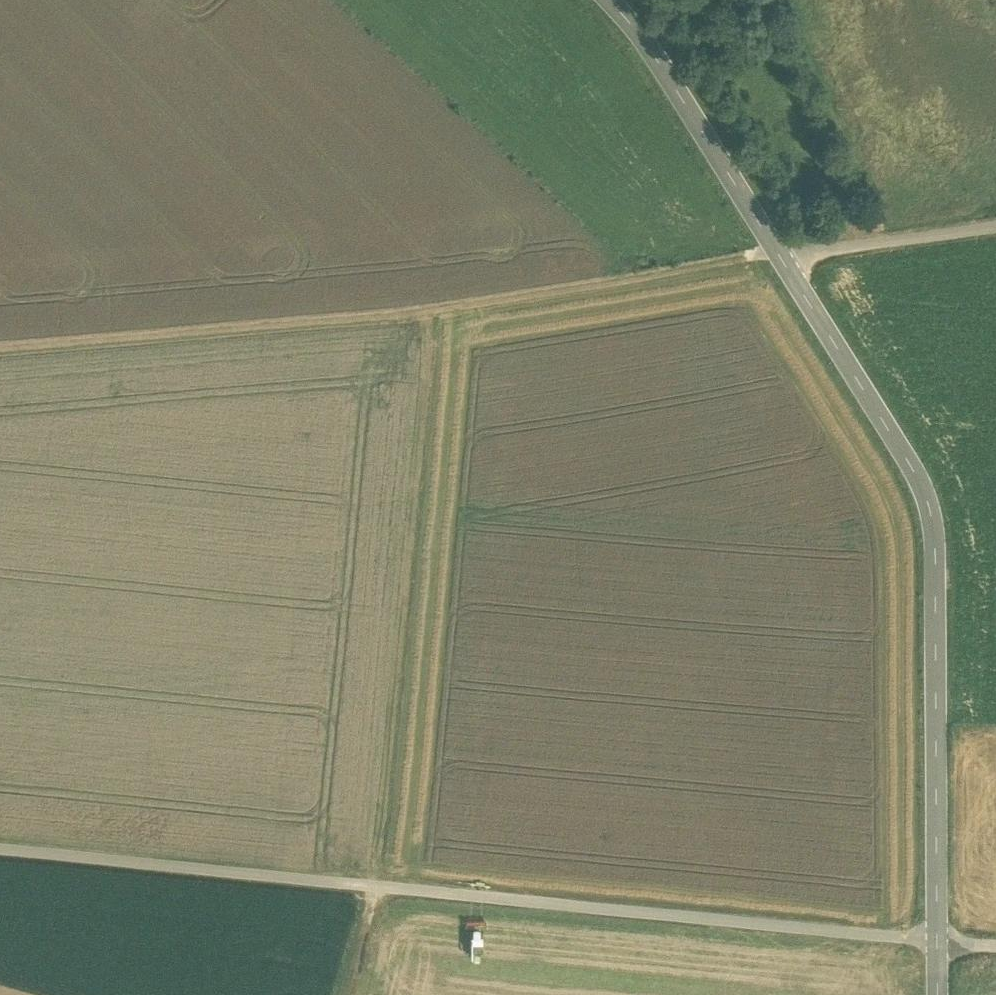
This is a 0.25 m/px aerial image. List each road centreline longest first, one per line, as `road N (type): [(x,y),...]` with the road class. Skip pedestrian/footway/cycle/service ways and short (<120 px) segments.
road 1 (tertiary): [(606,0),(653,48),(934,510),(942,994)]
road 2 (track): [(995,952),(0,853)]
road 3 (track): [(0,356),(450,321),(785,260)]
road 4 (track): [(450,321),(375,892)]
road 5 (track): [(995,232),(785,260)]

